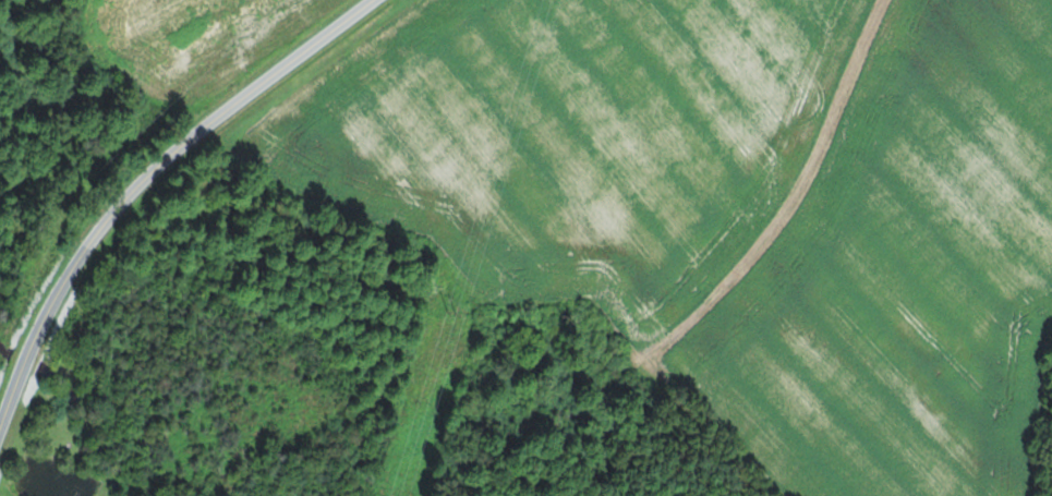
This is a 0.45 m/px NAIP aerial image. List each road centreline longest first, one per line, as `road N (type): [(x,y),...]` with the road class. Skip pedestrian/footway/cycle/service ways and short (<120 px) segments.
road 1 (residential): [(0,434),(53,304),(122,206),(180,149),(380,0)]

